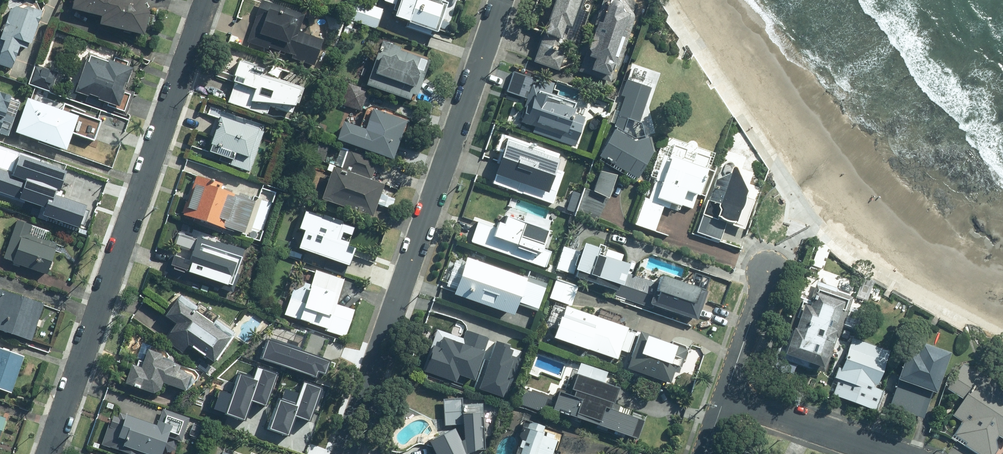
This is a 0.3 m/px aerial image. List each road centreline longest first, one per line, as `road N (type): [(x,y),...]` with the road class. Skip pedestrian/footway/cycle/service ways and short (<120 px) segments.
road 1 (residential): [(206,0),(47,453)]
road 2 (residential): [(500,0),(343,453)]
road 3 (residential): [(895,453),(724,396)]
road 4 (residential): [(768,271),(724,396)]

